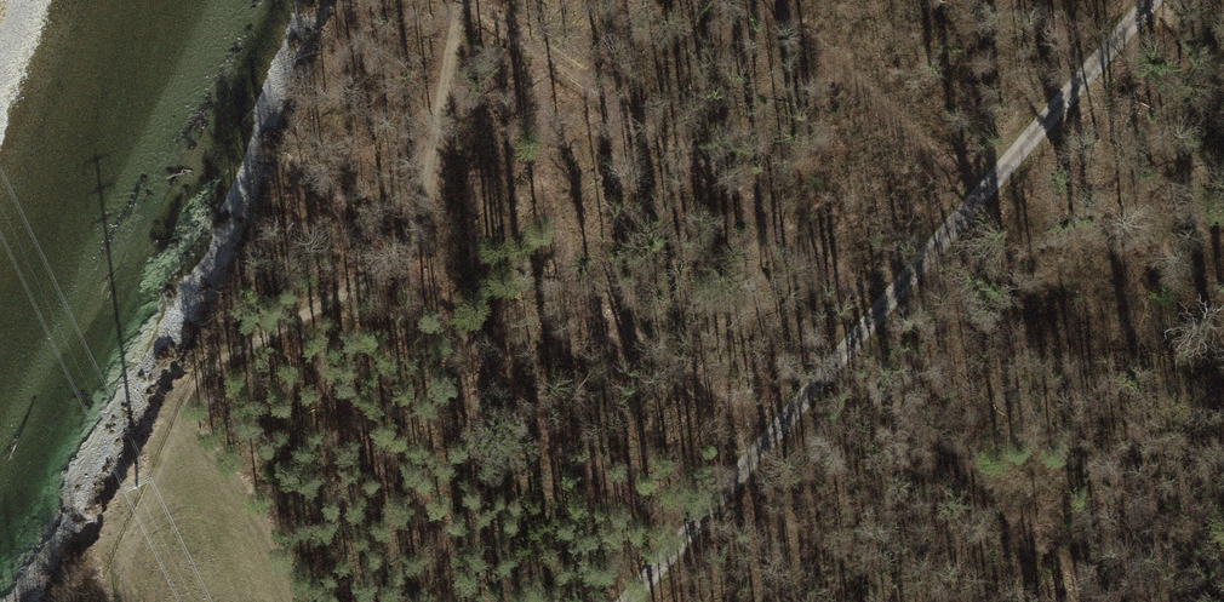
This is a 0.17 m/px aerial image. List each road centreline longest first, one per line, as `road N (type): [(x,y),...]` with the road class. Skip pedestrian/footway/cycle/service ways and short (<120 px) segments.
road 1 (unclassified): [(1152,0),(625,601)]
road 2 (track): [(464,0),(409,257),(141,413),(108,455),(80,517)]
road 3 (track): [(982,195),(760,0)]
road 4 (track): [(299,601),(189,379)]

